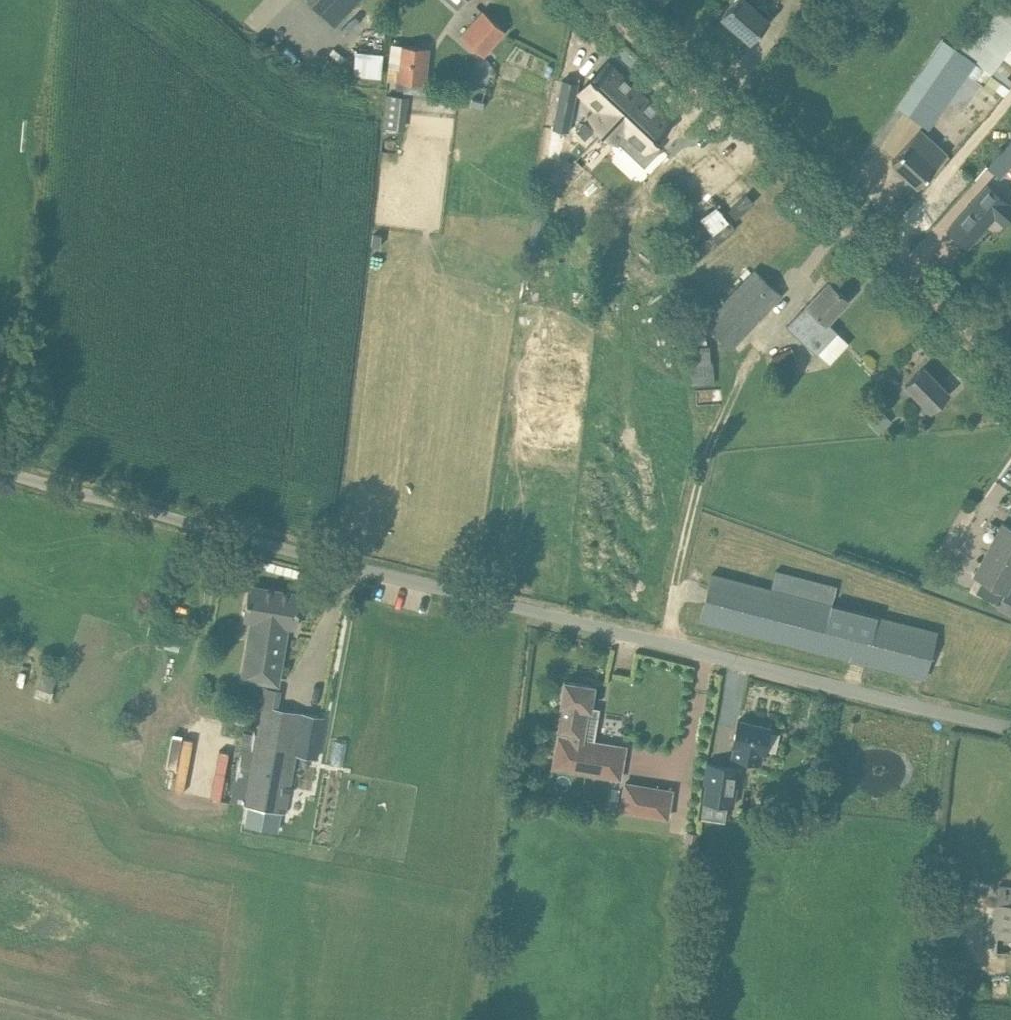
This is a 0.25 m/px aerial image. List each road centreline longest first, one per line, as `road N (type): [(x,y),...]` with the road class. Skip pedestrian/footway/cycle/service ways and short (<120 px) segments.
road 1 (residential): [(1010,730),(445,591),(0,468)]
road 2 (tertiary): [(1010,373),(599,0)]

